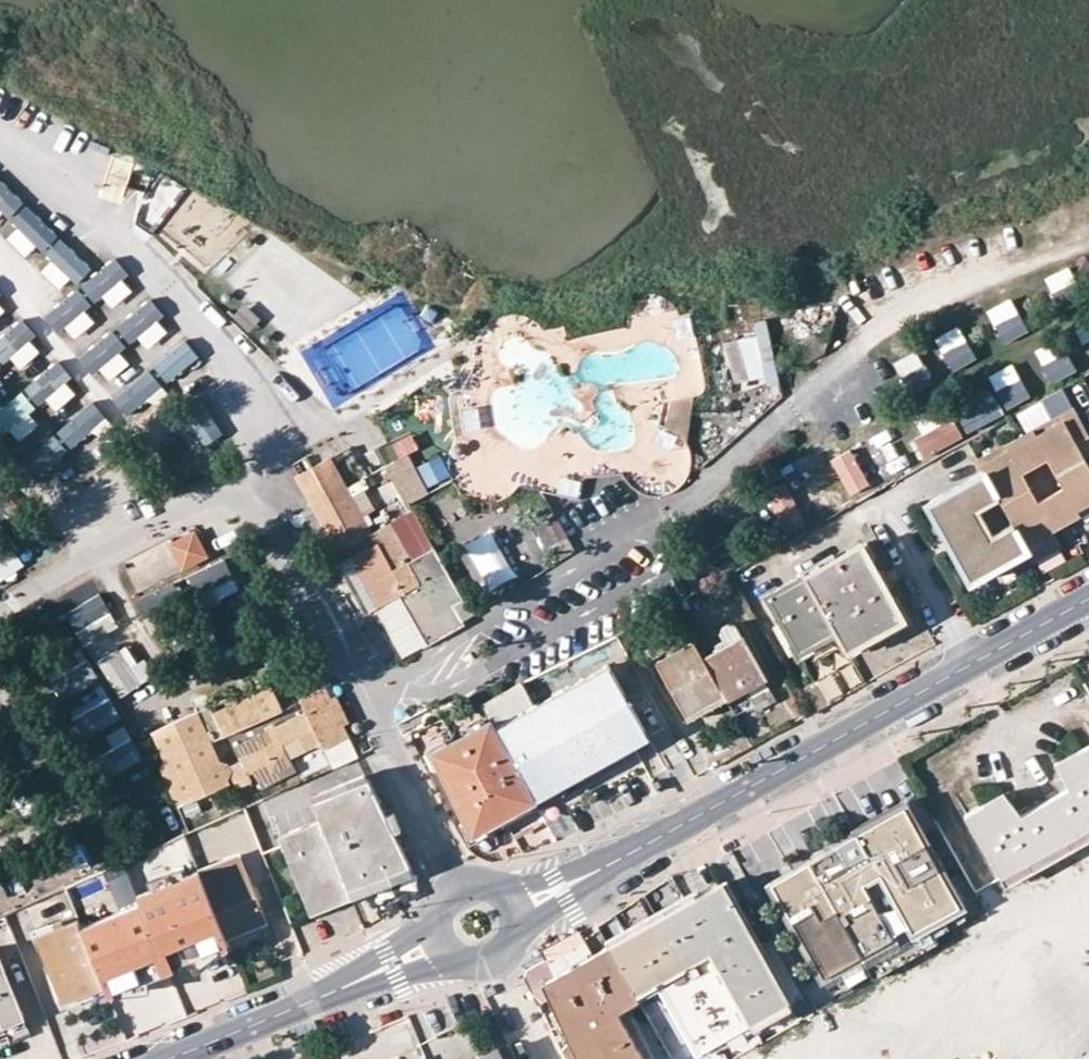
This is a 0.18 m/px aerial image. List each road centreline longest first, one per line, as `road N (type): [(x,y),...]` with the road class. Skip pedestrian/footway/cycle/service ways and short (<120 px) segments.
road 1 (tertiary): [(512,903),(594,874),(1088,600)]
road 2 (tertiary): [(153,1058),(433,944)]
road 3 (tertiary): [(433,944),(463,967),(494,964),(516,938),(512,903)]
road 4 (tertiary): [(512,903),(481,880),(456,882),(433,904),(433,944)]

